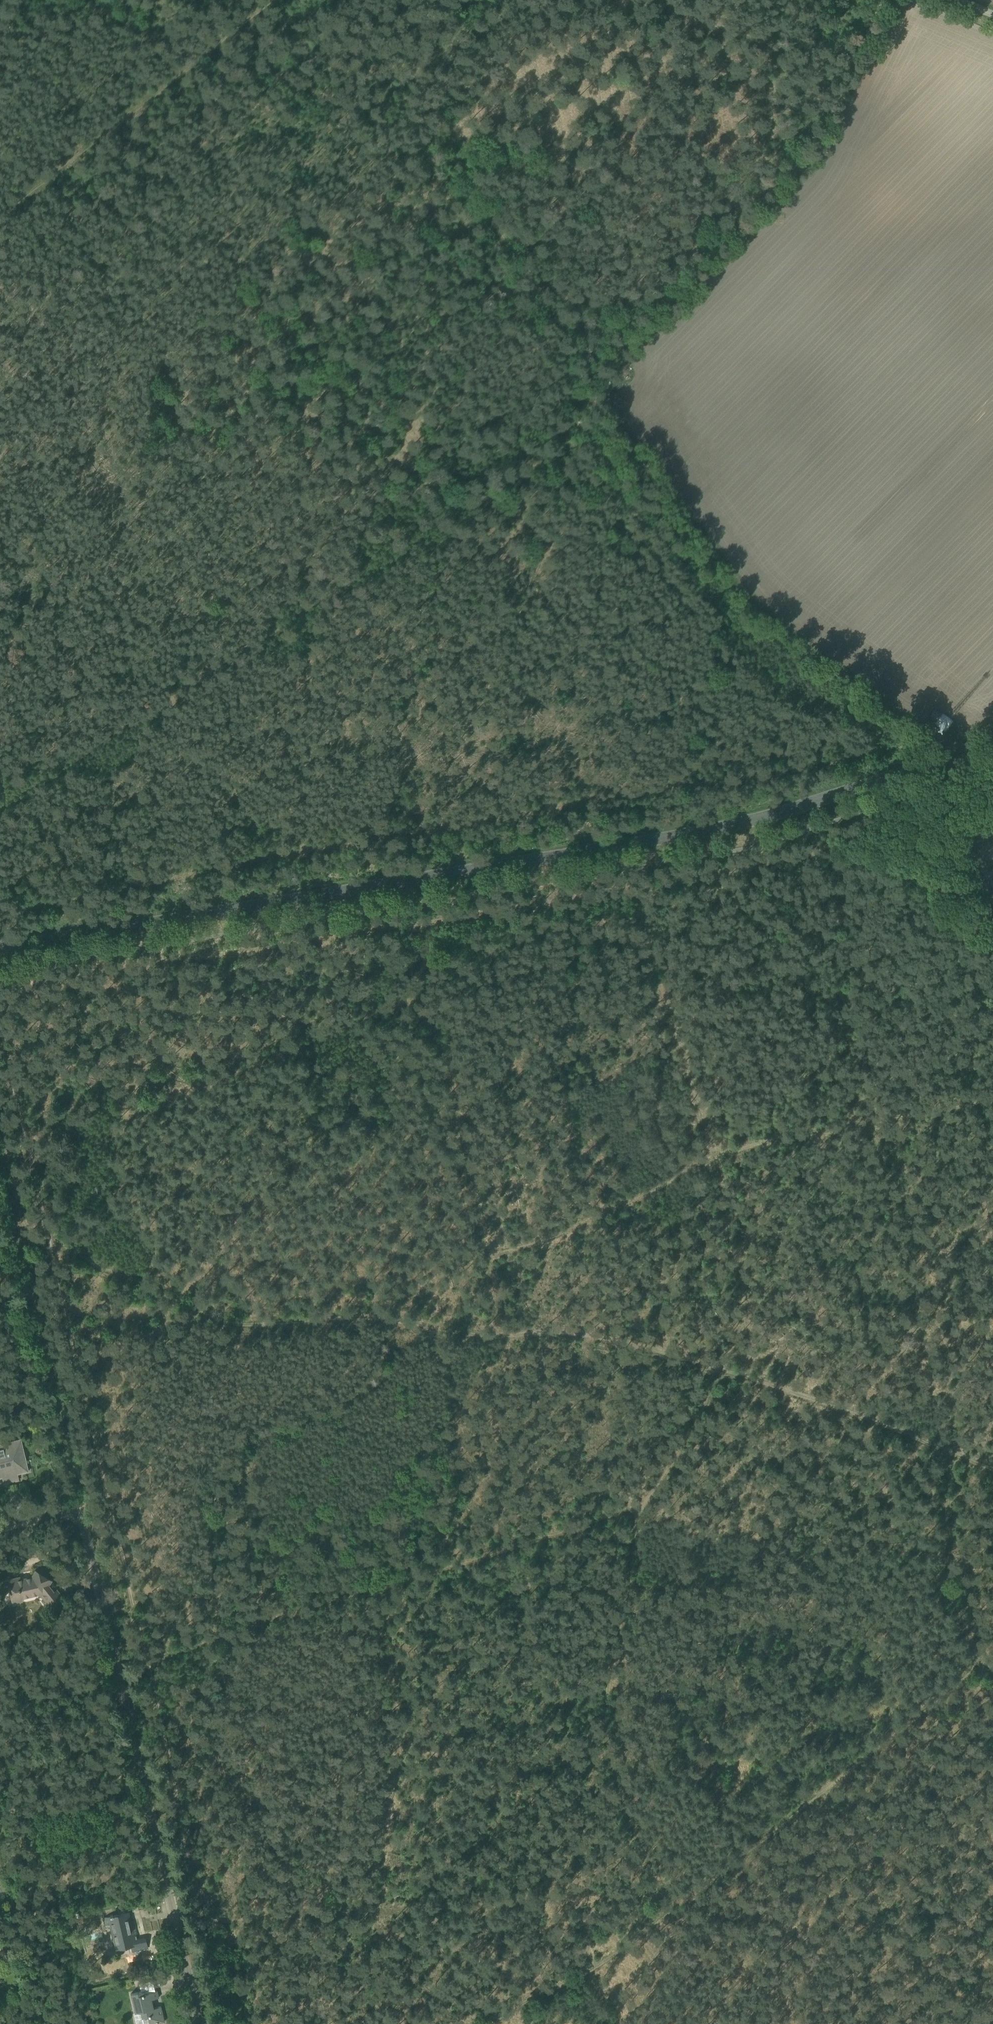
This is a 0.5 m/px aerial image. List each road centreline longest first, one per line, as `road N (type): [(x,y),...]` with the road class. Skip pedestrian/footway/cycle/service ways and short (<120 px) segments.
road 1 (tertiary): [(0,948),(714,834),(809,809),(992,741)]
road 2 (unclassified): [(197,2023),(81,1515)]

